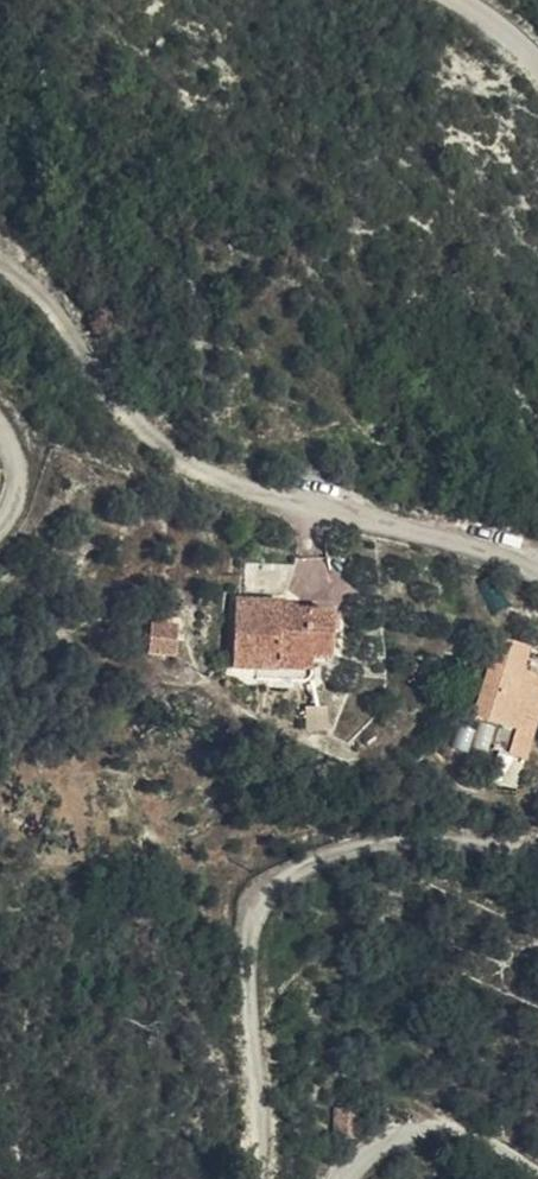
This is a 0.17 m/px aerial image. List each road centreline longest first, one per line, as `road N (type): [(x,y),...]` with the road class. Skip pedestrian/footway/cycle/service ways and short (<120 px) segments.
road 1 (residential): [(0,263),(88,354),(148,432),(259,496),(537,570)]
road 2 (residential): [(537,851),(370,857),(288,876),(246,930),(247,1038),(264,1133),(257,1178)]
road 3 (unclassified): [(343,1178),(387,1139),(423,1128),(457,1129),(537,1178)]

